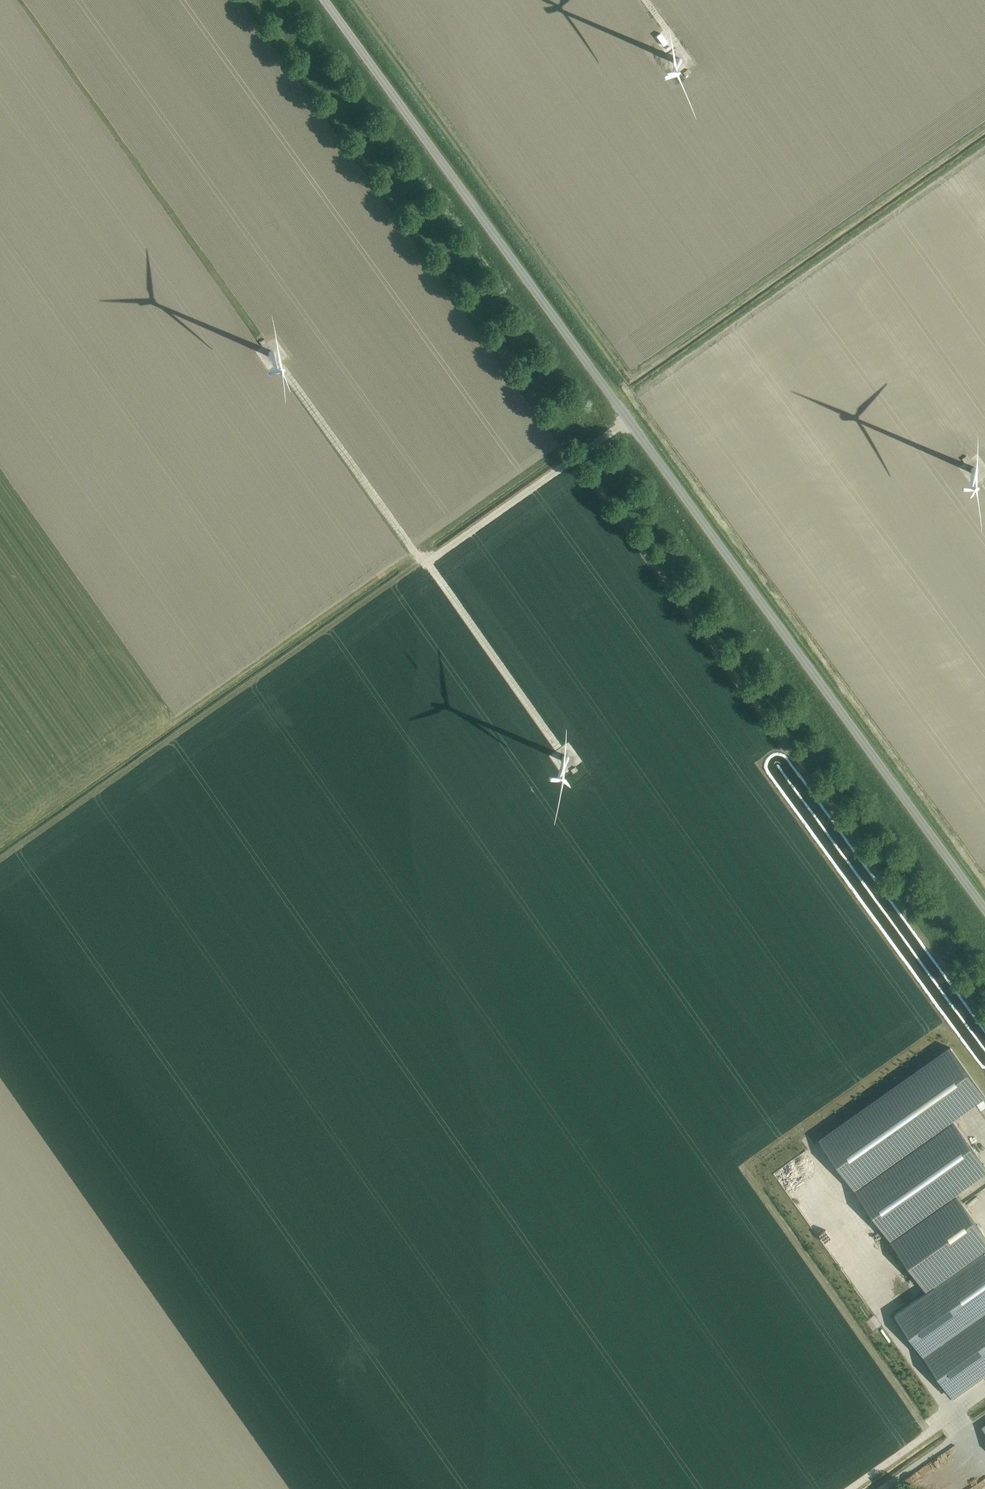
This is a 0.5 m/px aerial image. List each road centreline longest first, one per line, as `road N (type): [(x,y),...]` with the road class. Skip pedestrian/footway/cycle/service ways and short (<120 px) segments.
road 1 (unclassified): [(984,911),(325,0)]

